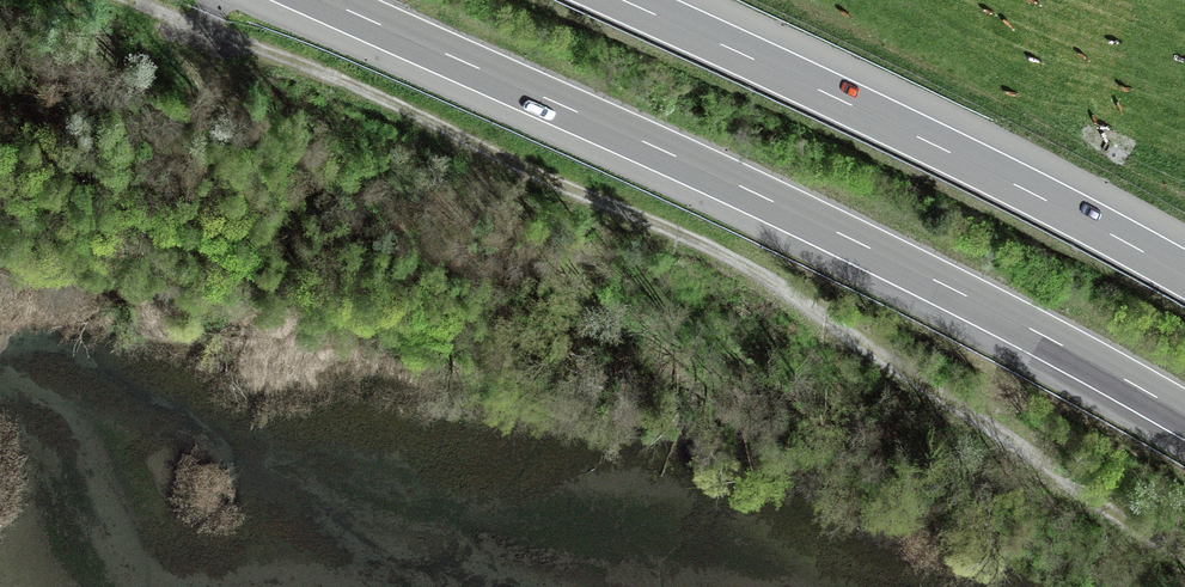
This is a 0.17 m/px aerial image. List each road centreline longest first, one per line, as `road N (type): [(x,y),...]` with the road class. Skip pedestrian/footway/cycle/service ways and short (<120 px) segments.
road 1 (track): [(1184,557),(752,270),(345,81),(134,0)]
road 2 (motorway): [(325,0),(866,247),(1184,414)]
road 3 (motorway): [(1184,275),(919,138),(622,0)]

